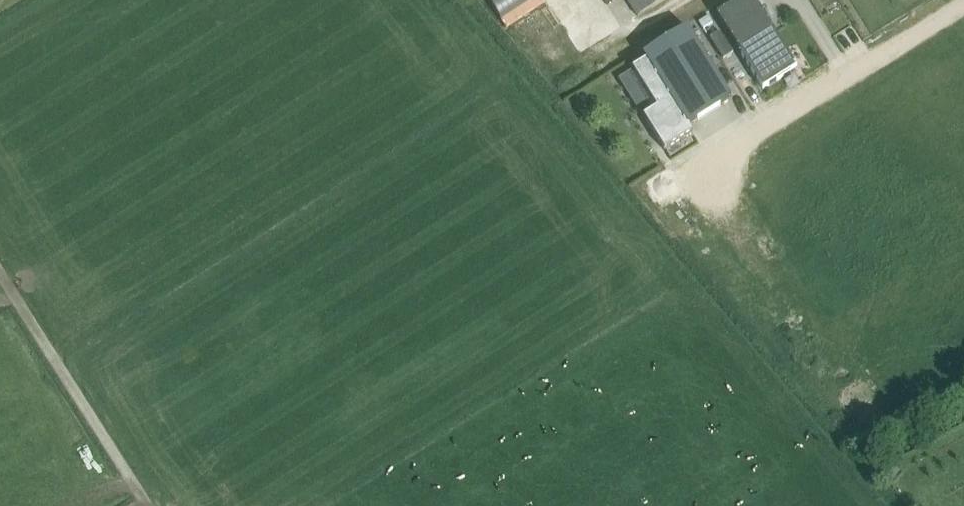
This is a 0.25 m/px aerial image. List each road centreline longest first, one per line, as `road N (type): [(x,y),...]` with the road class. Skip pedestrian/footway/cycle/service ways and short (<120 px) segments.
road 1 (unclassified): [(963,0),(677,180)]
road 2 (track): [(0,270),(147,505)]

